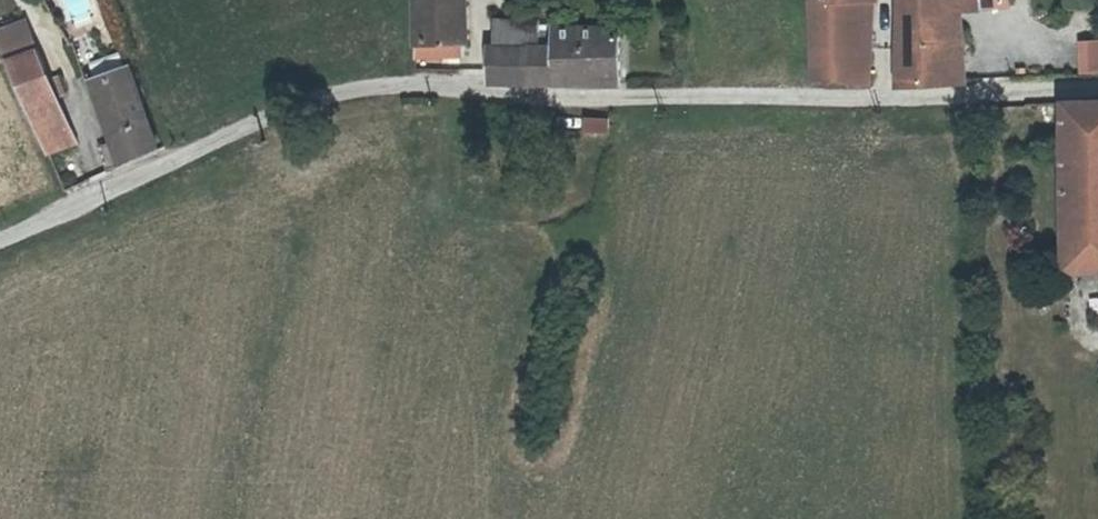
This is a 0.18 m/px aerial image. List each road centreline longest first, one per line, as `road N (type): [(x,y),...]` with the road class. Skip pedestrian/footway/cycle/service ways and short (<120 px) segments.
road 1 (residential): [(1097,86),(864,101),(402,85),(333,100),(179,158),(0,242)]

